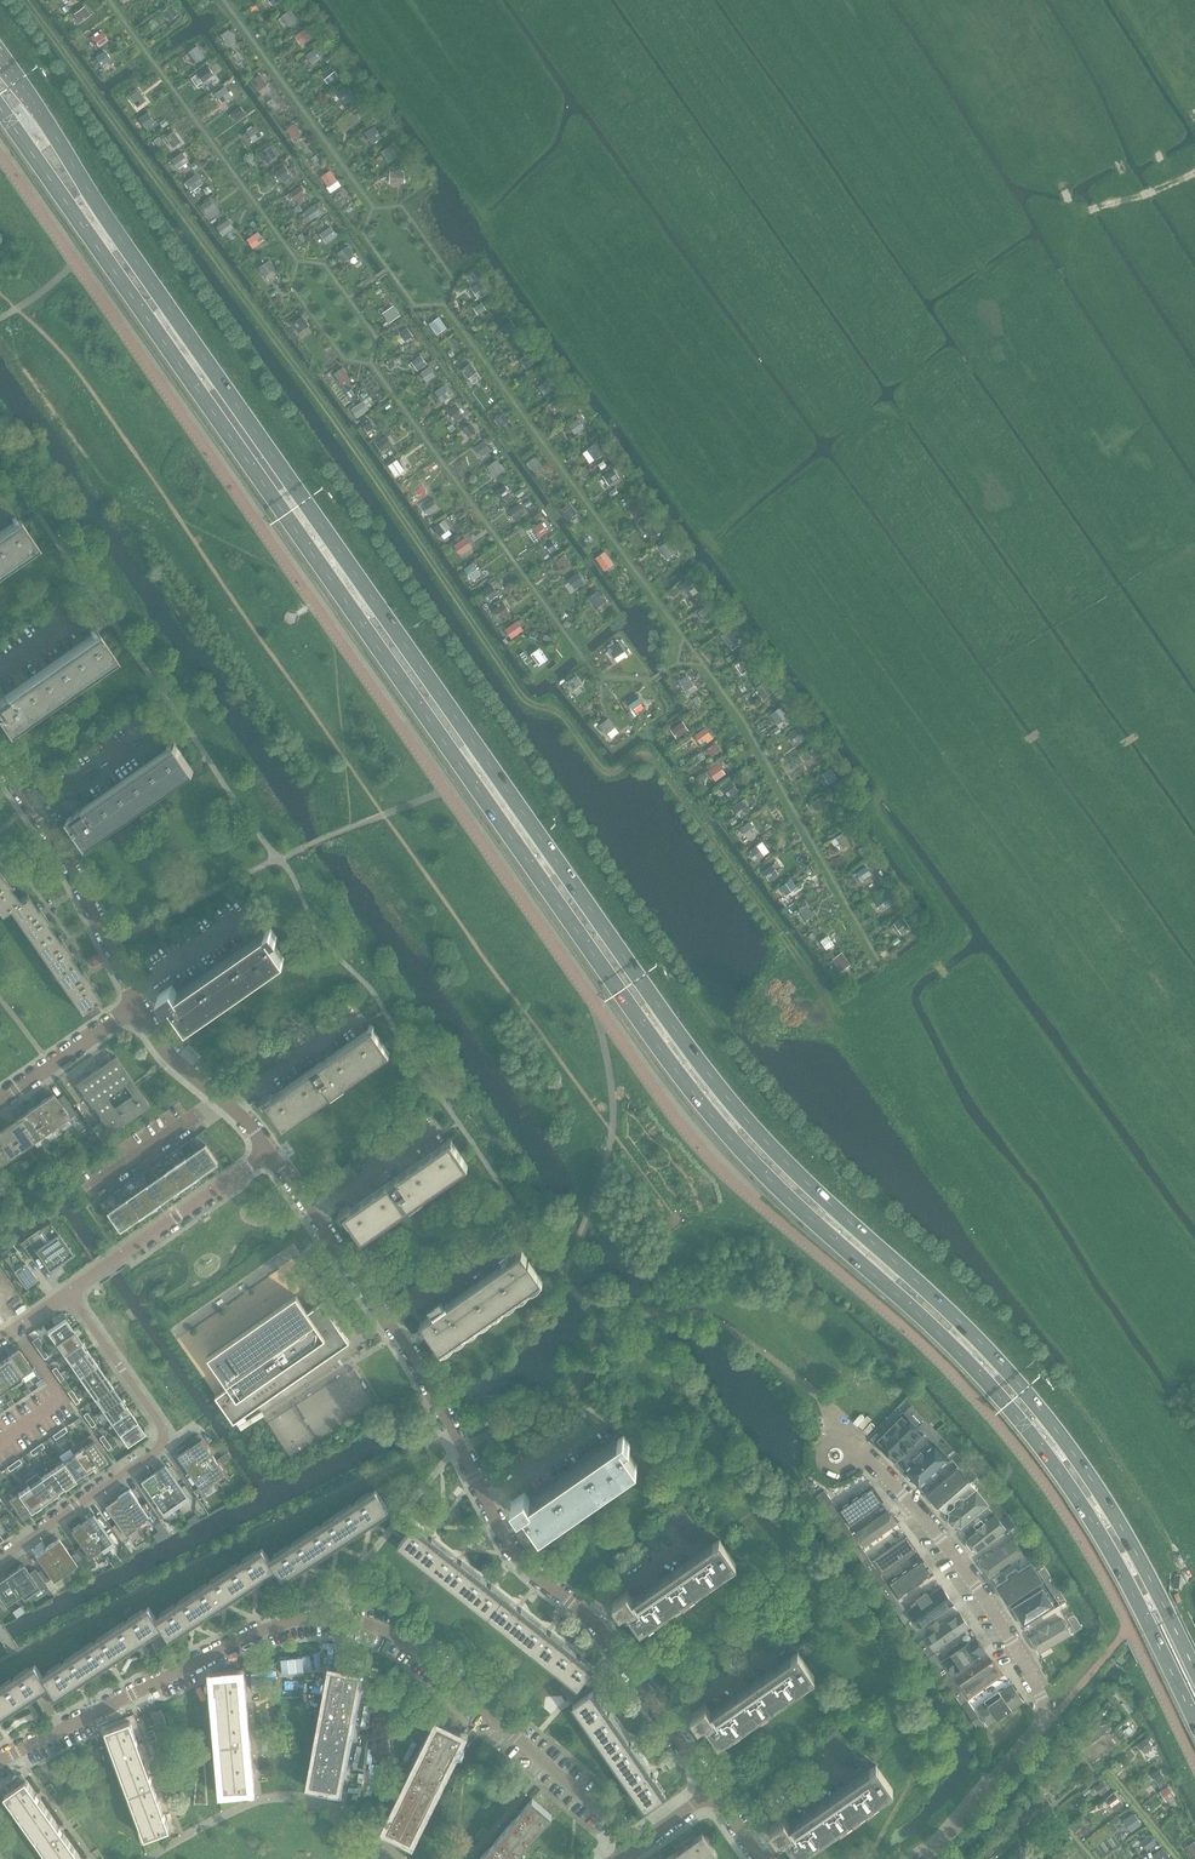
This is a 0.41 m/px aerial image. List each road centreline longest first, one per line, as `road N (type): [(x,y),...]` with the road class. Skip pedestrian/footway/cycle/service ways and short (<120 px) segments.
road 1 (primary): [(1194,1672),(1105,1502),(1027,1393),(799,1176),(697,1057),(100,212),(0,56)]
road 2 (primary): [(0,114),(679,1076),(734,1144),(960,1354),(1044,1452),(1125,1578),(1194,1723)]
road 3 (track): [(24,0),(337,426),(521,694),(561,715),(606,771),(637,756),(652,759),(830,1003)]
road 4 (residential): [(716,1793),(600,1629),(512,1553),(417,1363),(269,1152)]
road 5 (residential): [(637,1845),(398,1636),(333,1619),(246,1638),(0,1761)]
road 6 (track): [(869,1858),(917,1762),(898,1715),(842,1618),(698,1413),(607,1330)]
road 7 (residential): [(921,1858),(1044,1725),(1046,1707),(977,1586),(870,1460)]
road 8 (residential): [(138,1005),(80,888),(0,767)]
road 9 (residential): [(0,1559),(157,1450),(164,1437)]
road 10 (residential): [(269,1152),(233,1108),(172,1057),(138,1005)]
road 11 (residential): [(120,1256),(269,1152)]
road 12 (residential): [(164,1437),(66,1292)]
road 13 (residential): [(0,1101),(138,1005)]

